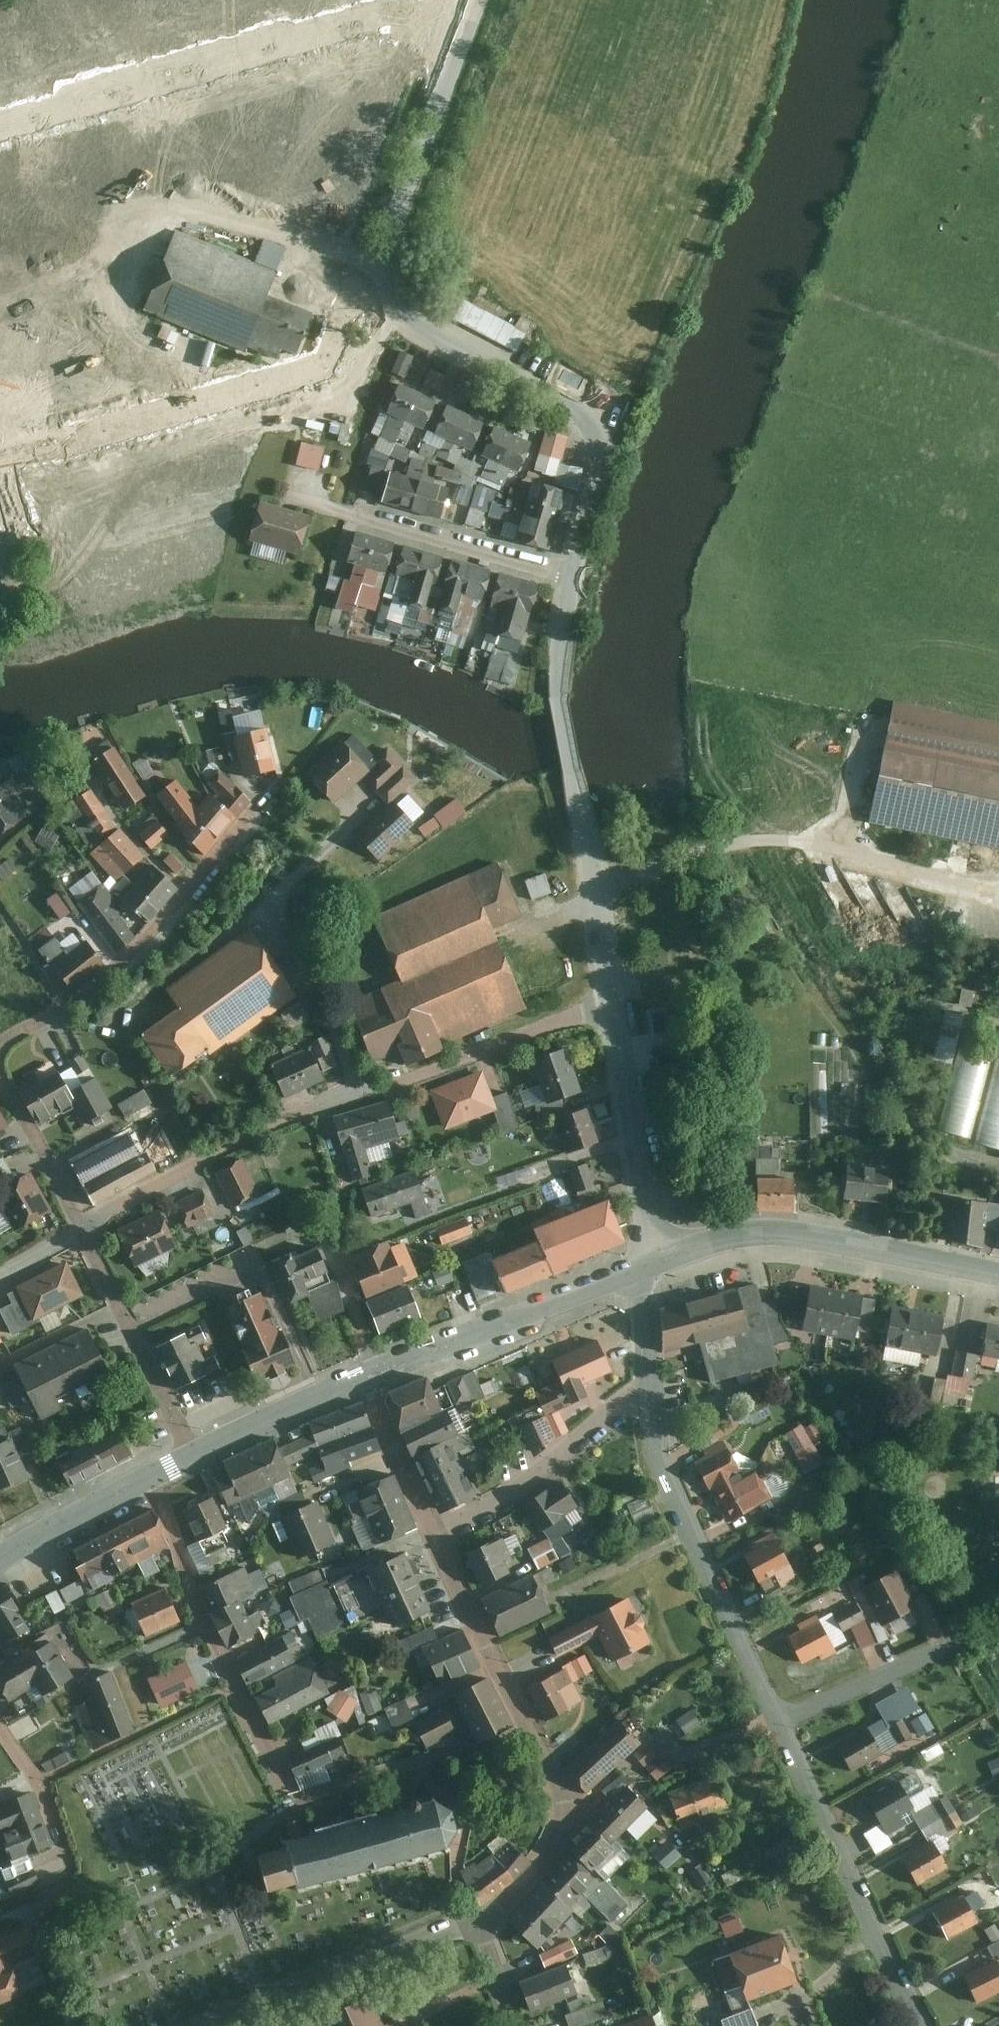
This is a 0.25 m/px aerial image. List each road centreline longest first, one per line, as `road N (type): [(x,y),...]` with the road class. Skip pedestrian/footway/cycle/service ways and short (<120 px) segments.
road 1 (residential): [(471,25),(370,19),(0,126)]
road 2 (residential): [(480,1924),(541,1871),(566,1816),(561,1789),(438,1538)]
road 3 (residential): [(0,455),(315,372),(347,300),(386,285)]
road 4 (residential): [(615,1004),(560,694),(575,572)]
road 5 (residential): [(575,572),(601,474),(592,427),(577,411),(409,322),(386,285)]
road 6 (residential): [(648,1386),(659,1460),(780,1723)]
road 7 (tertiary): [(998,1276),(769,1234),(719,1242),(646,1269)]
road 8 (residential): [(153,1476),(196,1605),(289,1792)]
road 9 (residential): [(780,1723),(922,2025)]
road 10 (residential): [(321,1108),(615,1004)]
road 11 (tertiary): [(646,1269),(370,1375)]
road 12 (residential): [(386,285),(388,241),(471,25)]
road 13 (residential): [(79,1229),(321,1108)]
road 14 (residential): [(646,1269),(645,1198),(615,1004)]
road 15 (residential): [(480,1924),(240,2025)]
road 16 (residential): [(438,1538),(505,1499),(648,1386)]
road 17 (residential): [(79,1229),(194,1454)]
road 18 (residential): [(780,1723),(998,1626)]
road 19 (residential): [(575,572),(349,511)]
road 20 (tertiary): [(370,1375),(194,1454)]
road 21 (residential): [(438,1538),(370,1375)]
road 22 (tertiary): [(153,1476),(0,1559)]
road 23 (residential): [(0,1079),(79,1229)]
road 24 (residential): [(0,1726),(34,1774),(67,1856)]
road 25 (residential): [(370,1375),(343,1257)]

